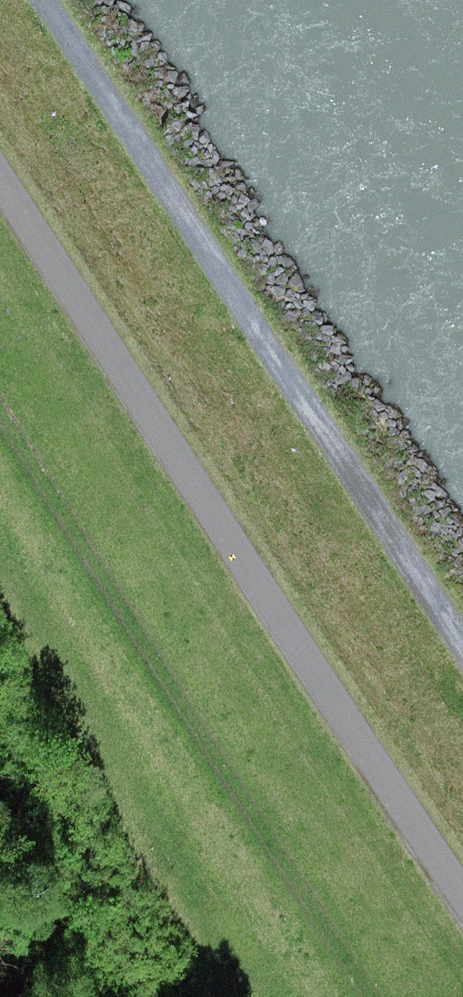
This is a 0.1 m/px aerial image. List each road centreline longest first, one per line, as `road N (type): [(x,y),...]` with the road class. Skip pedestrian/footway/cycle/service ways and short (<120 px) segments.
road 1 (track): [(0,175),(462,900)]
road 2 (track): [(462,642),(44,0)]
road 3 (track): [(368,996),(0,410)]

